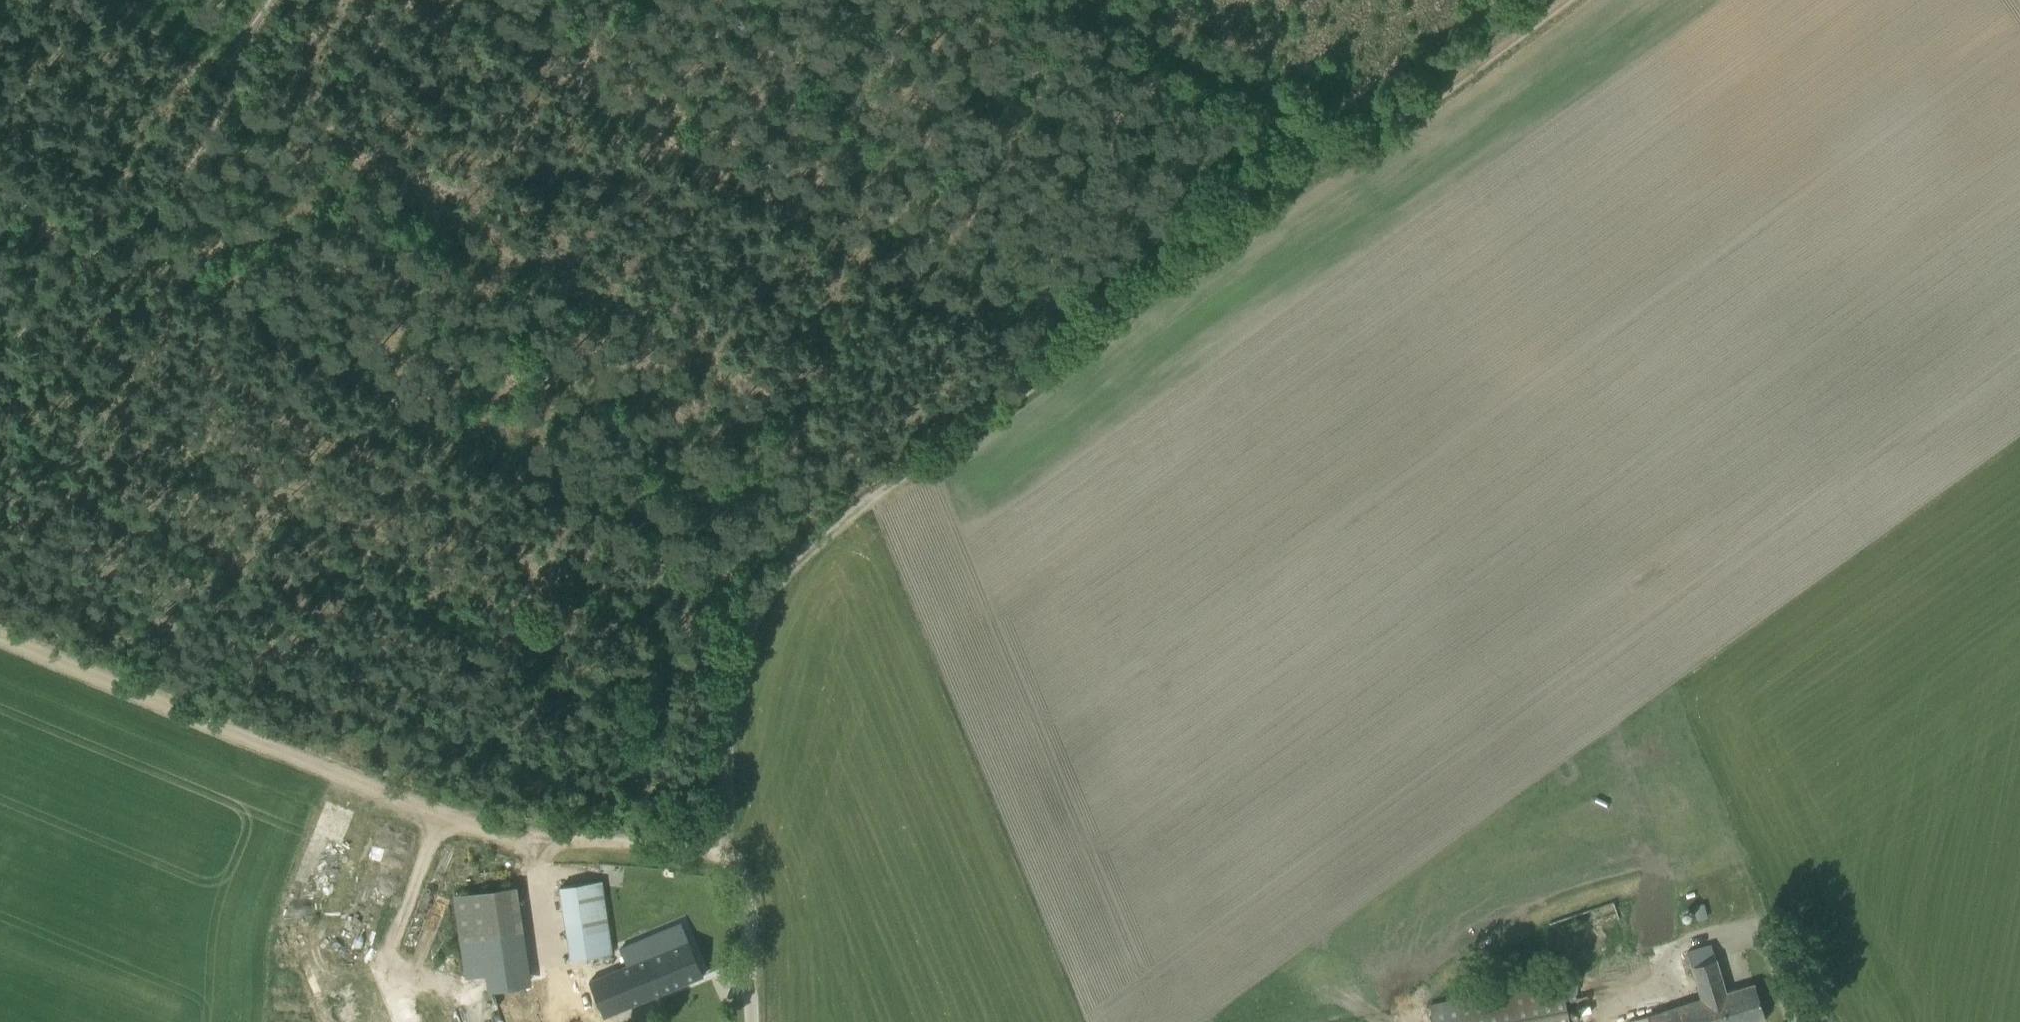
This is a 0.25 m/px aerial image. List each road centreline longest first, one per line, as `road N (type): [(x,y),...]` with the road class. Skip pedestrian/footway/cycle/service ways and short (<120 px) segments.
road 1 (unclassified): [(749,1021),(743,853),(725,762),(749,621),(808,552),(1103,329),(1189,232),(1309,155),(1375,138),(1558,0)]
road 2 (track): [(0,641),(500,835),(743,853)]
road 3 (track): [(260,0),(233,46),(216,114),(171,197),(131,251),(66,282),(0,374)]
road 4 (track): [(1074,0),(1309,155)]

